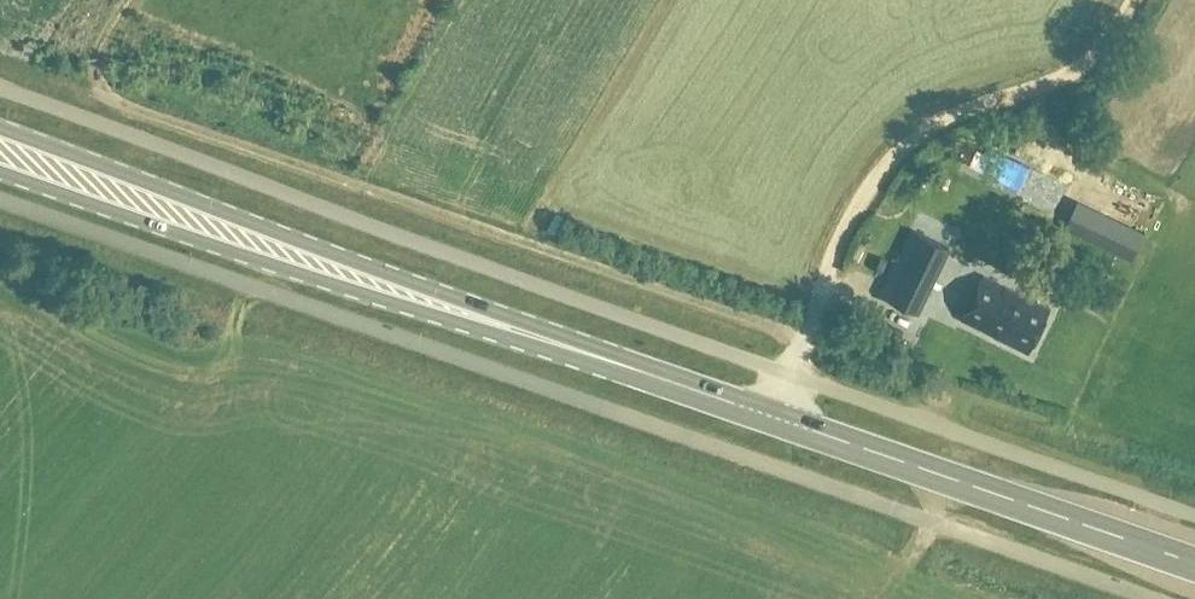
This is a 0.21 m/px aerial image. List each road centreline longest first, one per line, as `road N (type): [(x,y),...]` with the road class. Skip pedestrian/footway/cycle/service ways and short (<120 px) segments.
road 1 (unclassified): [(1153,598),(0,201)]
road 2 (track): [(808,339),(105,99),(95,63),(131,0)]
road 3 (unclassified): [(0,87),(794,377)]
road 4 (tertiary): [(1194,564),(412,297)]
road 5 (track): [(808,339),(837,242),(899,151),(936,120),(1054,84),(1079,69),(1111,40),(1135,0)]
road 6 (tertiary): [(412,297),(0,127)]
road 7 (tertiary): [(0,174),(224,252),(412,297)]
road 8 (unclassified): [(1194,518),(794,377)]

